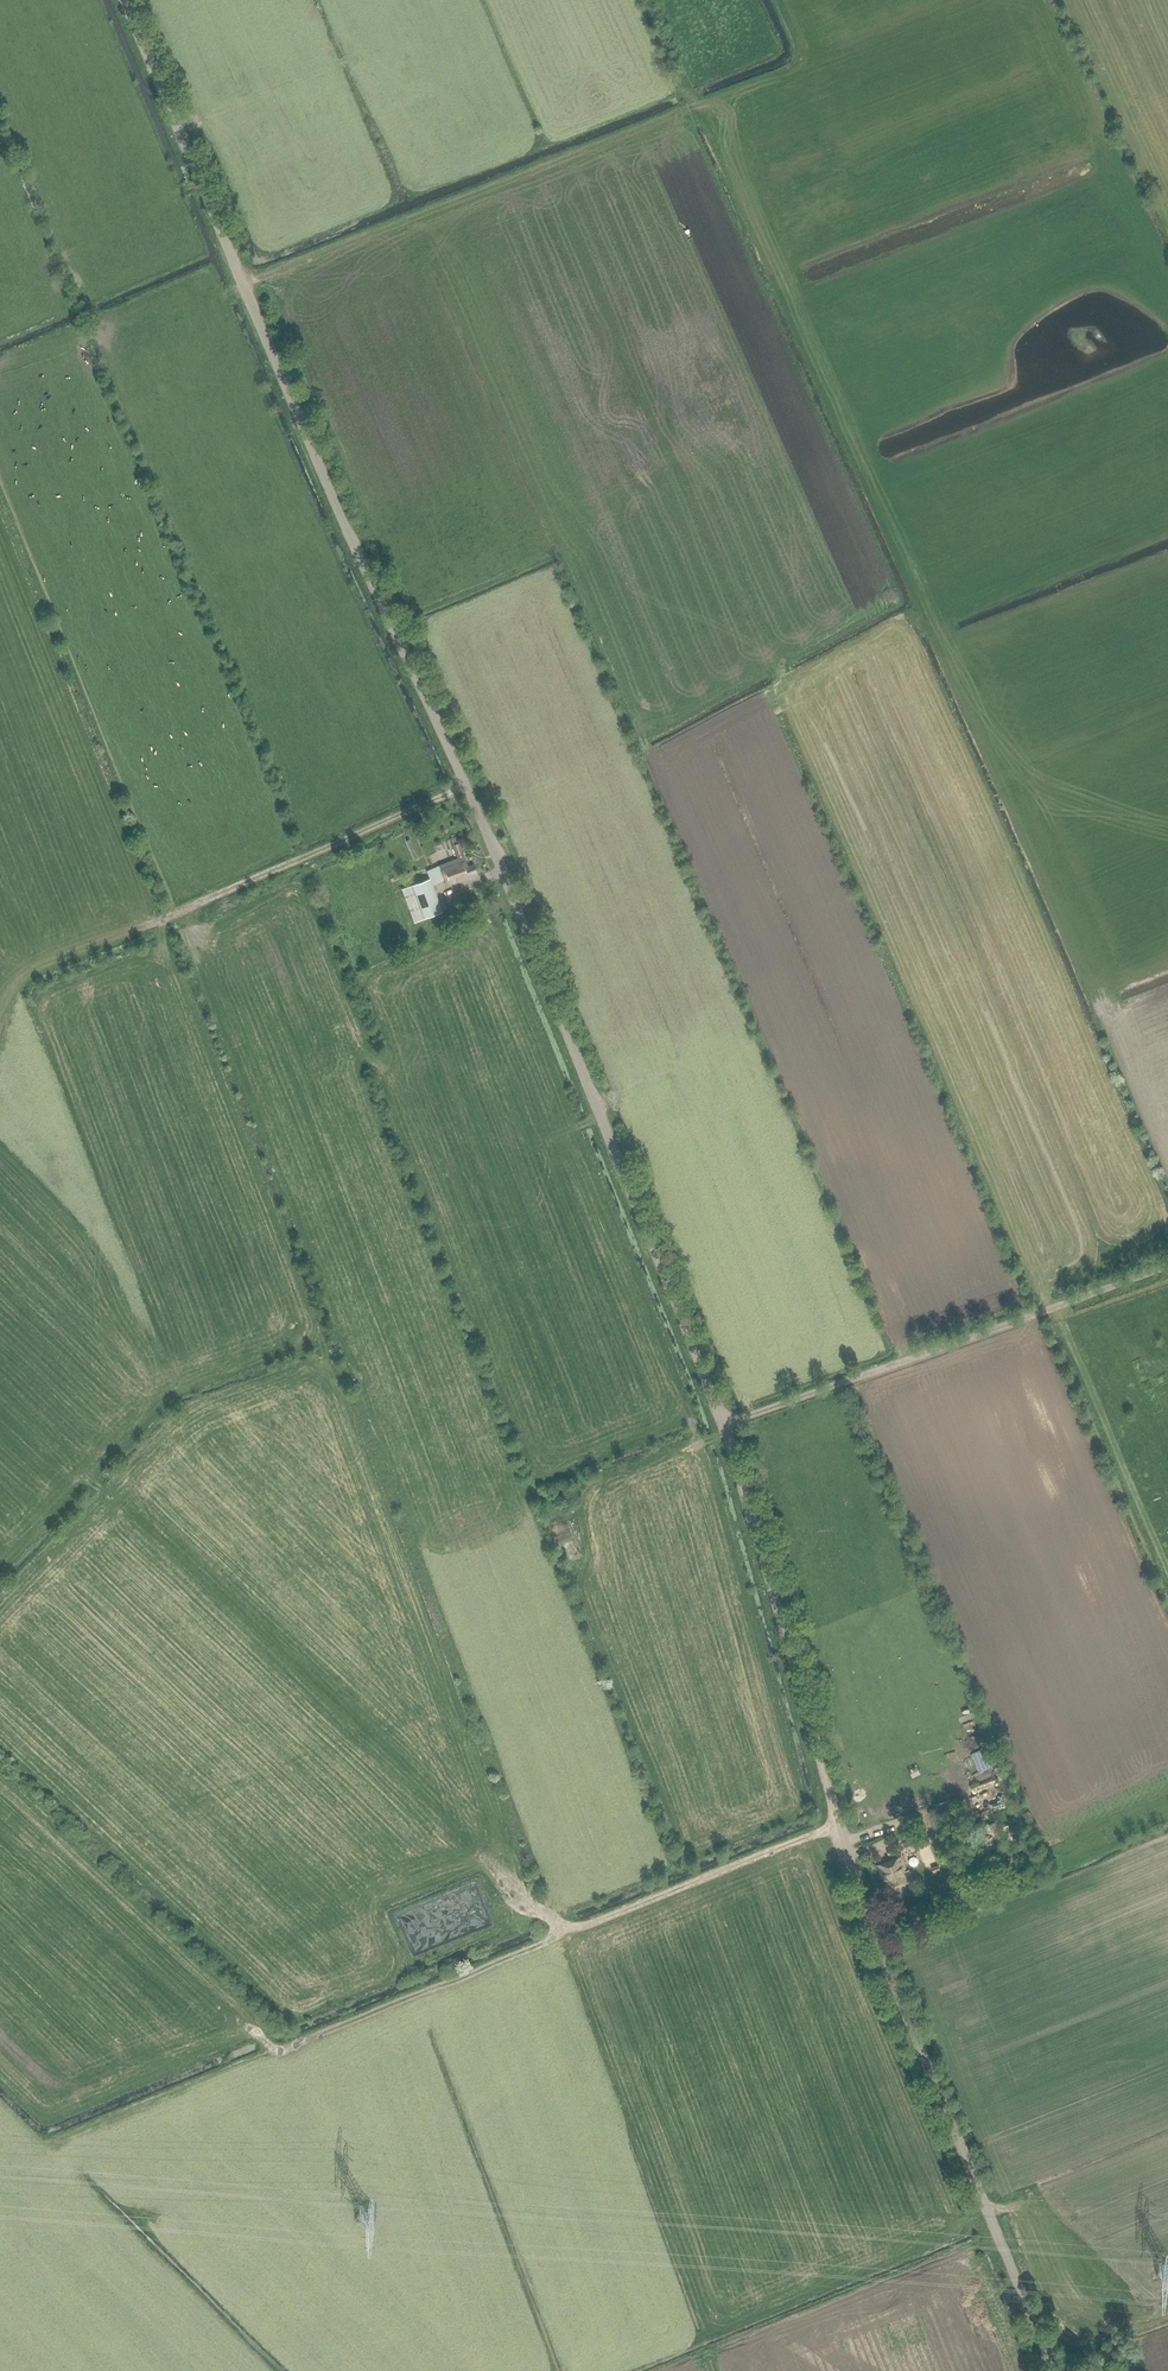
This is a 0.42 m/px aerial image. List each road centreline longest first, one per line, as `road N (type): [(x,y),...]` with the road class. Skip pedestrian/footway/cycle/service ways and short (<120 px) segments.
road 1 (unclassified): [(1056,2370),(838,1828),(724,1428),(507,880),(124,0)]
road 2 (track): [(565,1925),(552,1939),(40,2148)]
road 3 (track): [(0,1008),(33,971),(467,789)]
road 4 (track): [(724,1428),(1167,1266)]
road 5 (track): [(838,1828),(577,1927),(494,1877)]

